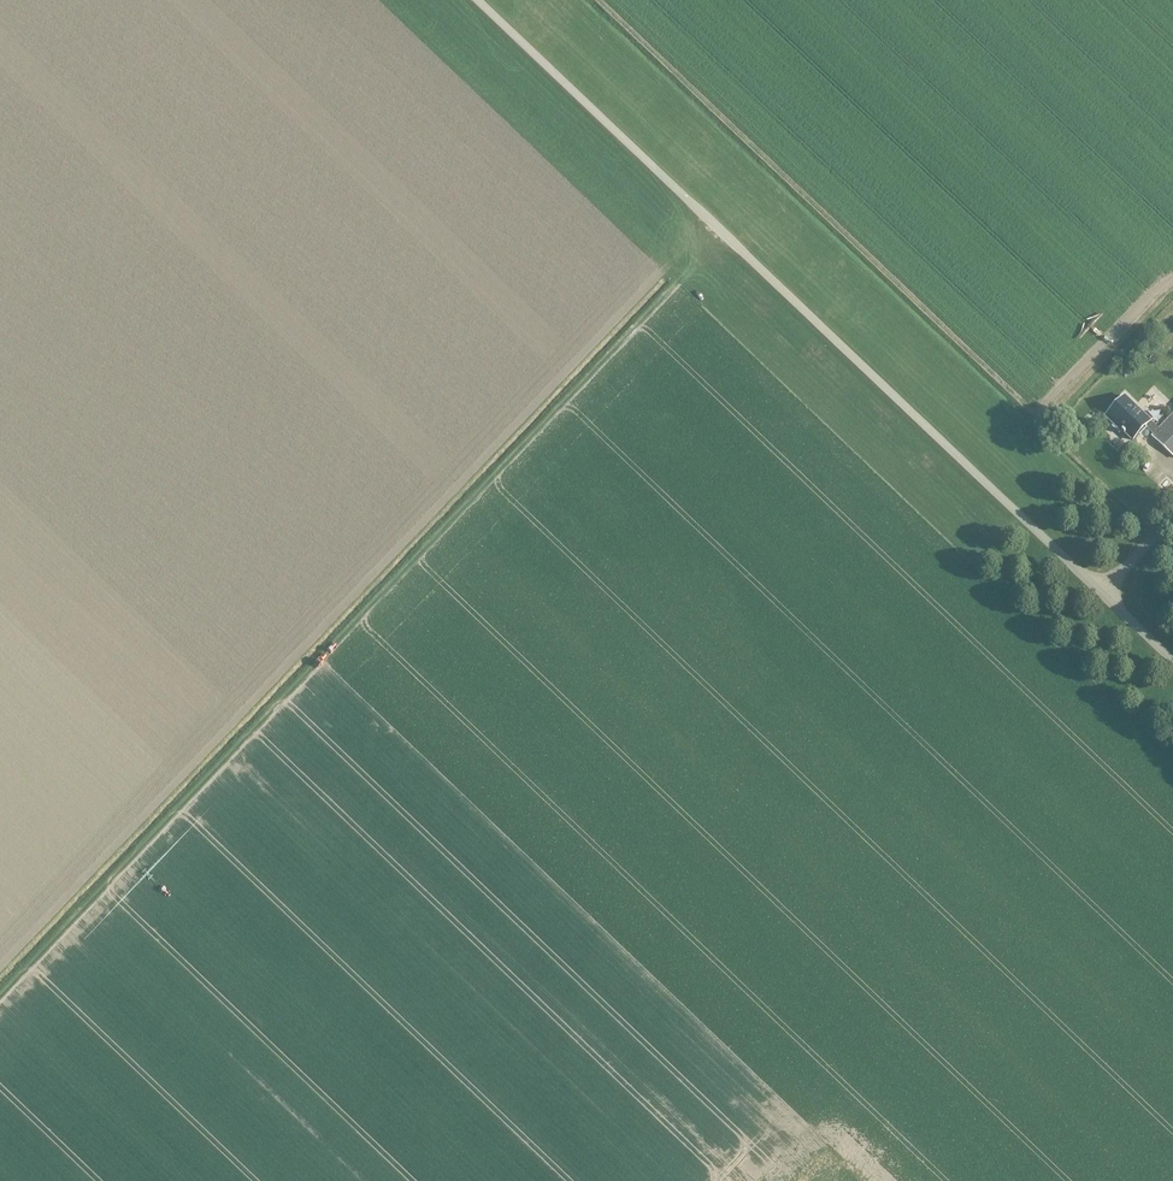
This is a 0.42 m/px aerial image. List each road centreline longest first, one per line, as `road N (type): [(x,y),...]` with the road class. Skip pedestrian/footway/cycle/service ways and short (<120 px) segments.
road 1 (tertiary): [(1172,662),(475,0)]

